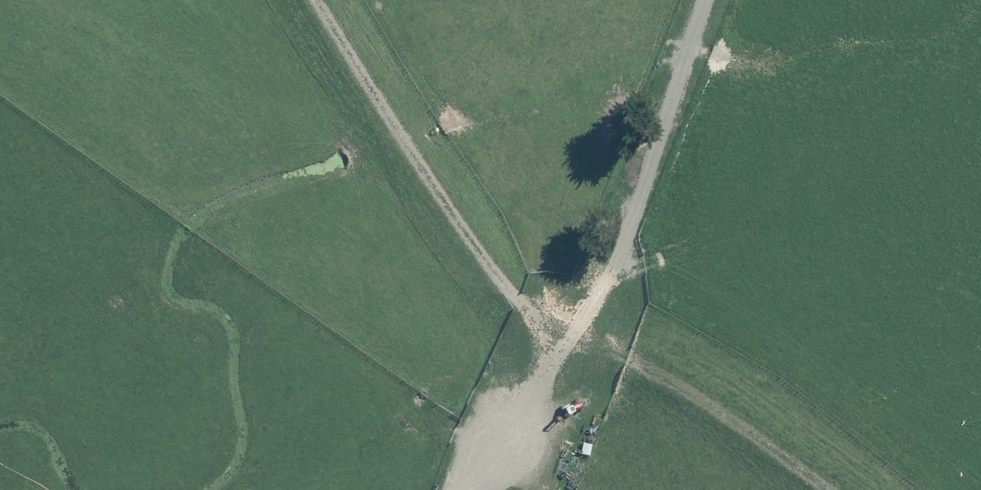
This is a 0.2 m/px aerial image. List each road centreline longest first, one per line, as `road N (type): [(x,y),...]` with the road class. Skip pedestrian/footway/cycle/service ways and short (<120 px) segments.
road 1 (track): [(707,0),(585,329),(524,306),(329,0)]
road 2 (track): [(585,329),(818,489)]
road 3 (track): [(523,304),(454,489)]

